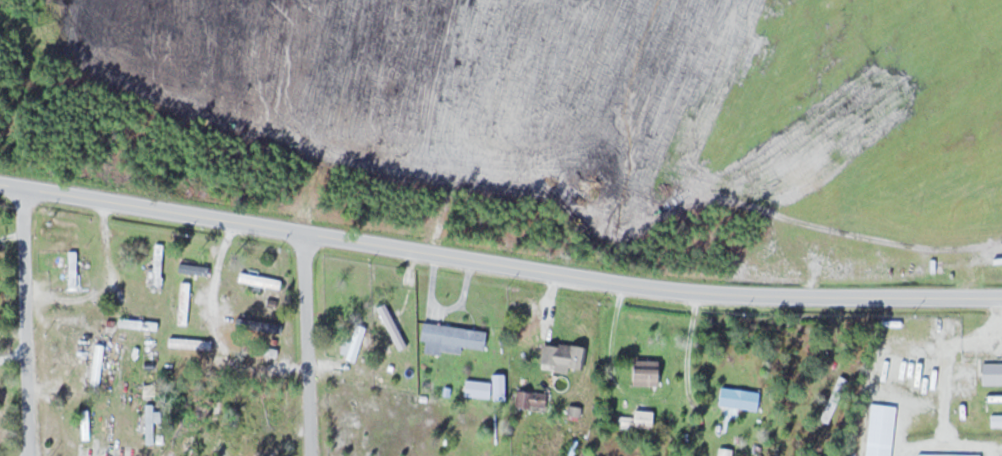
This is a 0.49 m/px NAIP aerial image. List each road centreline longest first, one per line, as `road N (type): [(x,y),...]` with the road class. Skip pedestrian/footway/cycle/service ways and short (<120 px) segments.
road 1 (secondary): [(0,184),(654,288),(1001,295)]
road 2 (residential): [(27,455),(22,187)]
road 3 (residential): [(309,455),(304,235)]

